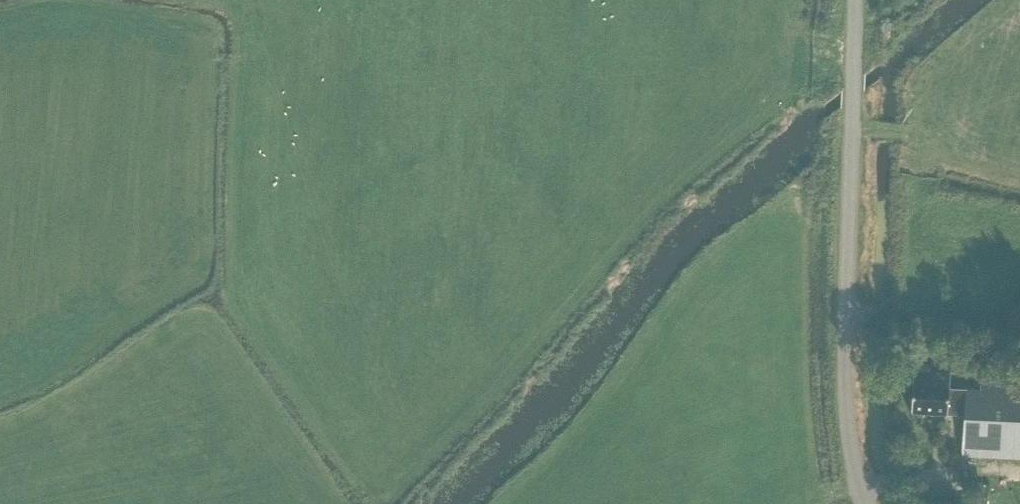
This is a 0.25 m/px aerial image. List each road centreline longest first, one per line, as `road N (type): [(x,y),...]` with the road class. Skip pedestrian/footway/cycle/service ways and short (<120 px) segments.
road 1 (tertiary): [(864,503),(847,404),(853,0)]

